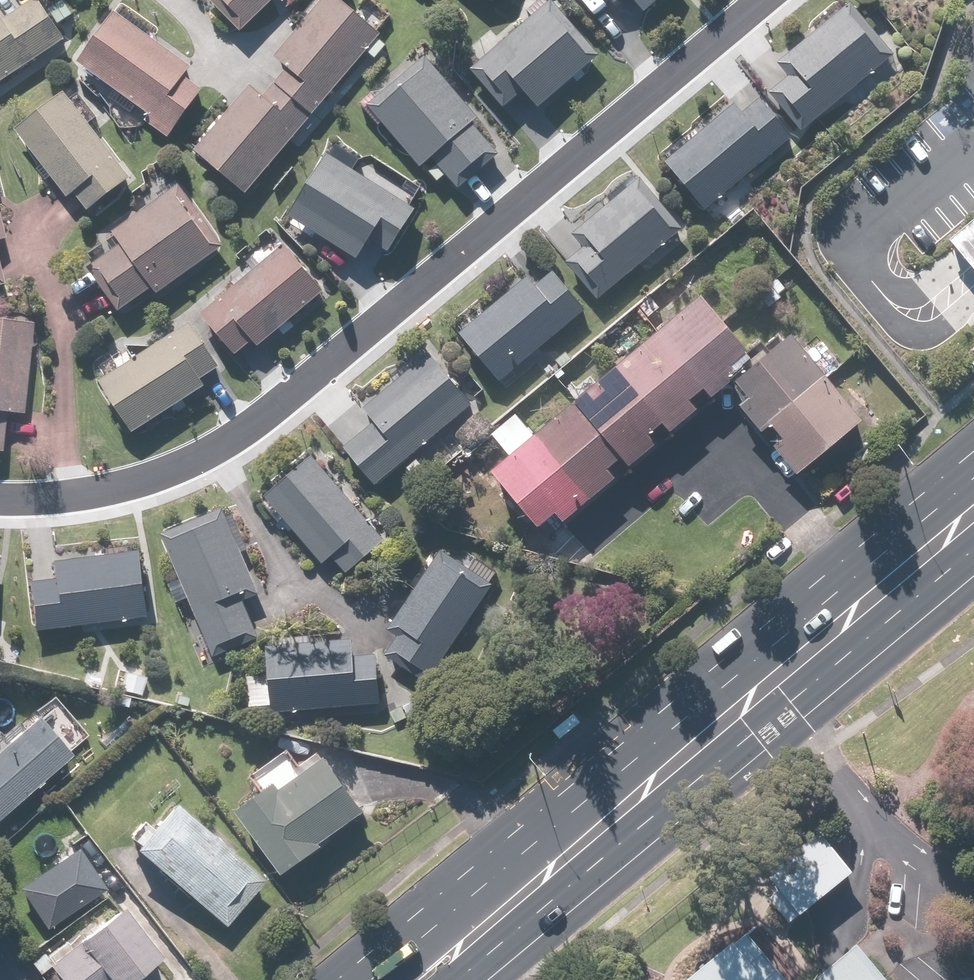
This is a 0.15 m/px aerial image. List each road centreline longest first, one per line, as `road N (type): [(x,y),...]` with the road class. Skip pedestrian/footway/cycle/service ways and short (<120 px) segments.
road 1 (residential): [(0,500),(105,492),(196,461),(274,408),(764,0)]
road 2 (primary): [(973,513),(533,883)]
road 3 (primary): [(354,979),(391,952),(533,883)]
road 4 (primary): [(533,883),(460,979)]

